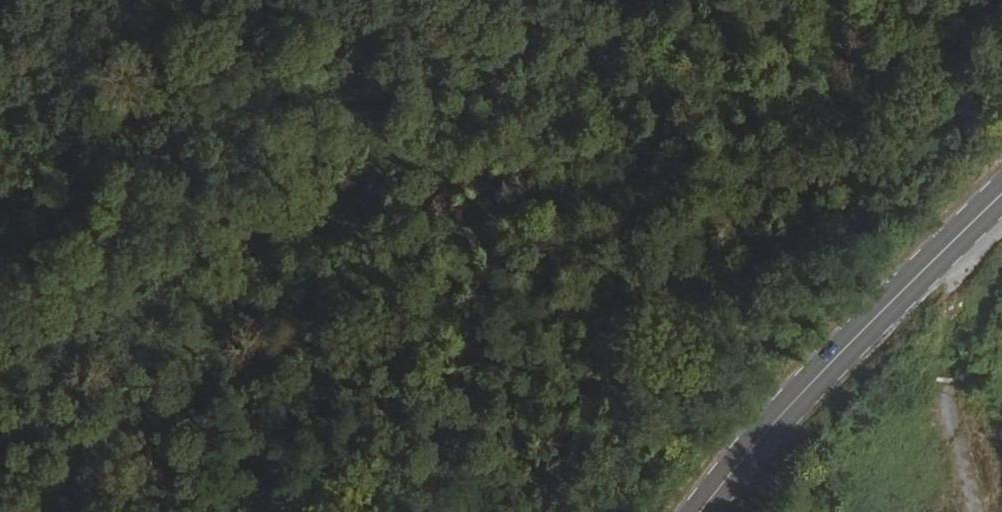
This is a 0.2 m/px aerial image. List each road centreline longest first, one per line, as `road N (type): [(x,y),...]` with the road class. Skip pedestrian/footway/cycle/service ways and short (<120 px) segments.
road 1 (primary): [(699,511),(826,367),(1001,199)]

